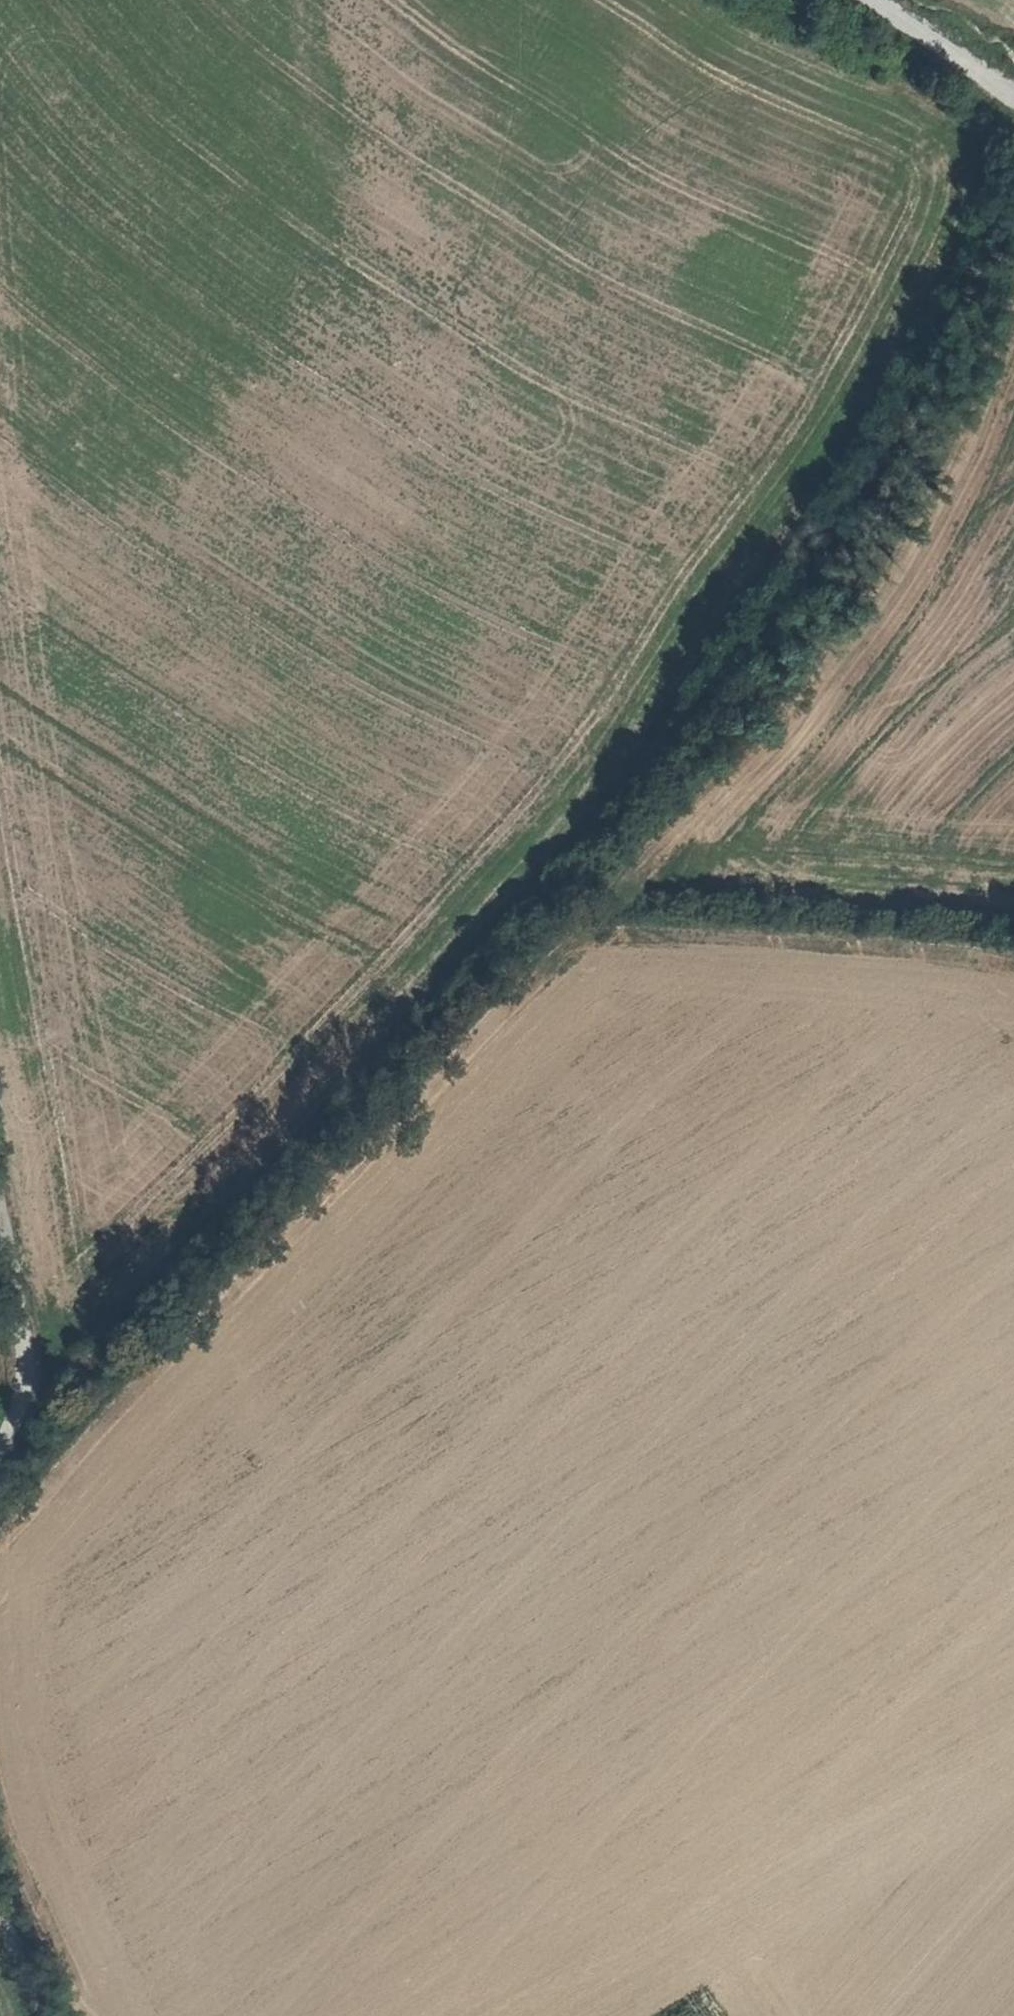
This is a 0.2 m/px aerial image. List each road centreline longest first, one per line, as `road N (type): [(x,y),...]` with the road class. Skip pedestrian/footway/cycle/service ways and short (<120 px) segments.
road 1 (track): [(0,1183),(26,1324),(25,1404),(0,1470)]
road 2 (track): [(874,0),(1013,91)]

